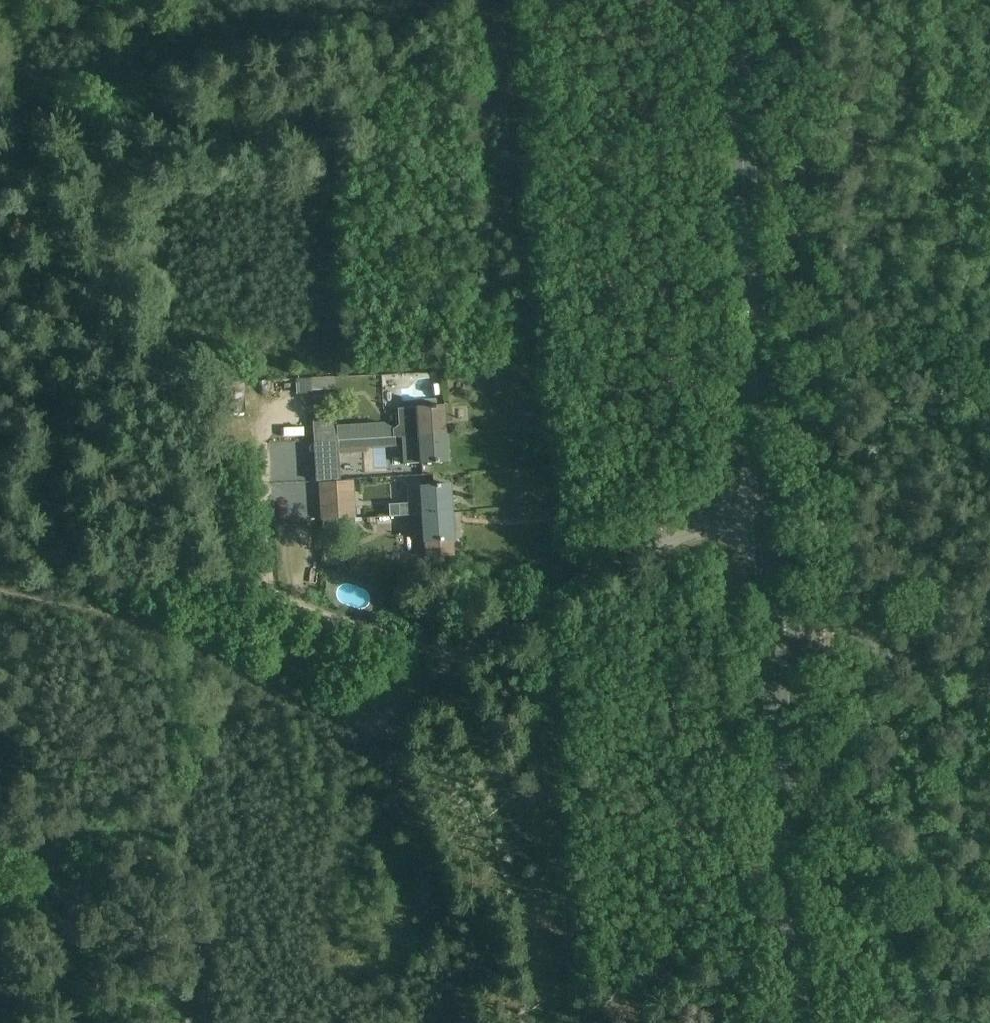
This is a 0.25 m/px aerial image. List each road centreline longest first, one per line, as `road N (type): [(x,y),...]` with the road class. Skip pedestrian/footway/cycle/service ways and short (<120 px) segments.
road 1 (unclassified): [(284,403),(292,604),(448,655),(685,526),(766,524)]
road 2 (track): [(608,568),(572,370),(560,331),(532,327),(510,0)]
road 3 (secondary): [(766,524),(733,0)]
road 4 (track): [(0,593),(155,628),(317,713),(351,718),(460,655)]
road 5 (track): [(575,1022),(551,601)]
road 6 (secondary): [(796,1022),(771,612)]
road 7 (unclassified): [(989,686),(771,612)]

